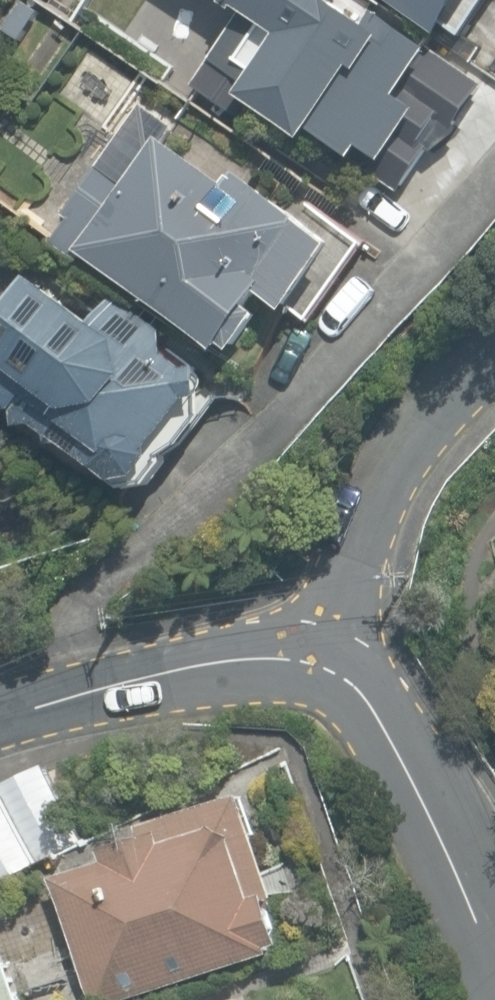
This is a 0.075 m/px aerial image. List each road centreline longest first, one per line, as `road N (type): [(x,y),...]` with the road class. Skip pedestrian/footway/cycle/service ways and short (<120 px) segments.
road 1 (unclassified): [(494,970),(402,759),(320,651)]
road 2 (residential): [(494,367),(368,534),(320,651)]
road 3 (unclassified): [(320,651),(222,660),(0,720)]

